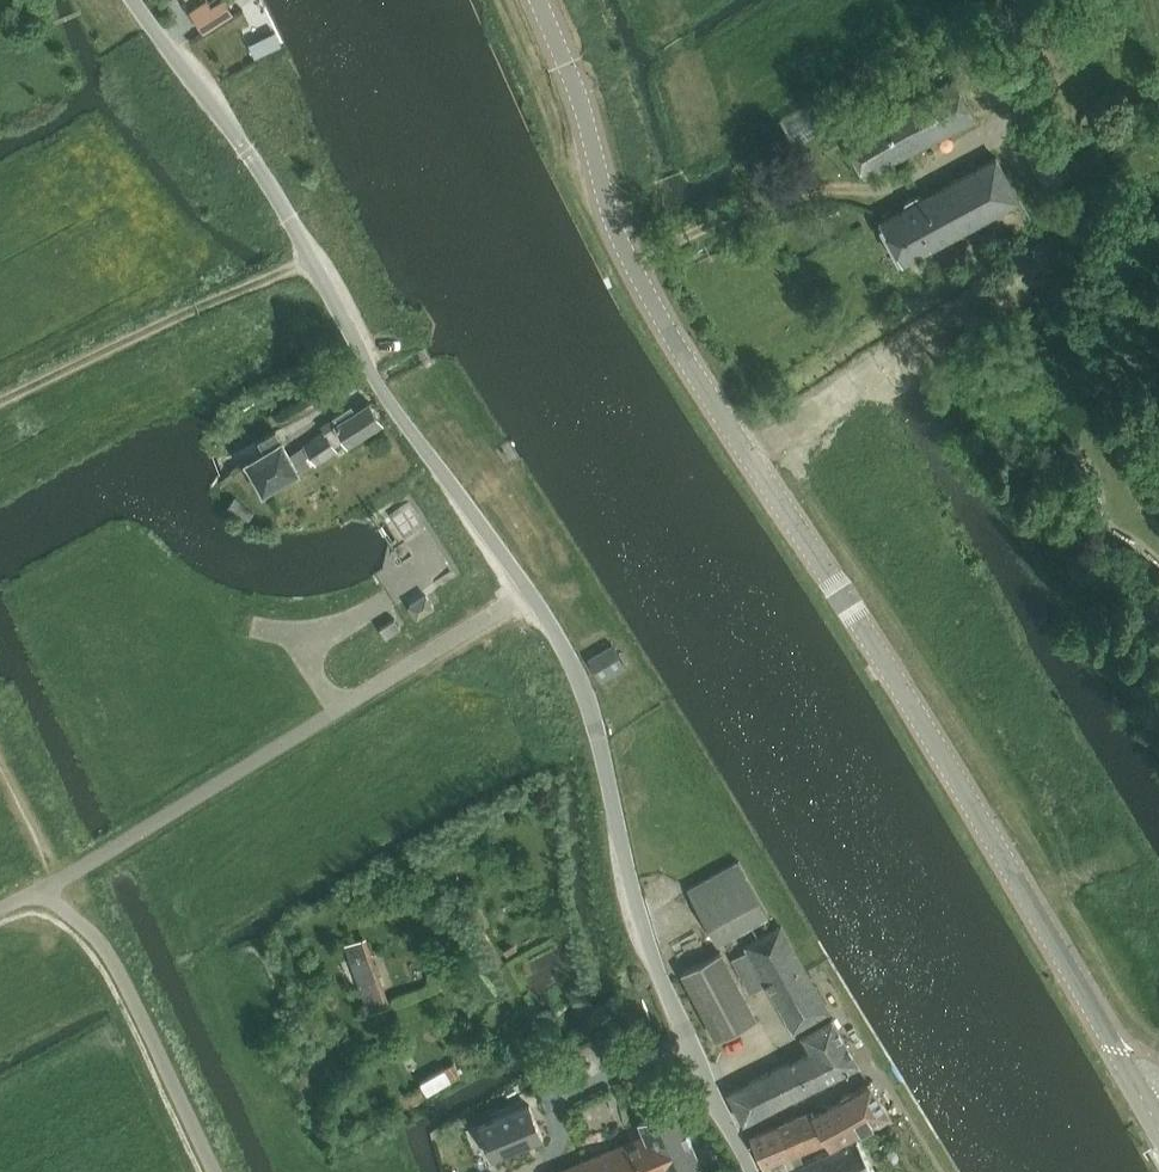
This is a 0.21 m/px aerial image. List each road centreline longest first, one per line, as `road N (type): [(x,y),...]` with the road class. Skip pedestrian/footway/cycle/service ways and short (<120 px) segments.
road 1 (unclassified): [(748,1171),(649,950),(596,729),(553,625),(372,374),(283,208),(136,0)]
road 2 (tertiary): [(1158,1126),(845,599),(668,328),(616,229),(581,95),(540,0)]
road 3 (track): [(0,402),(312,259)]

